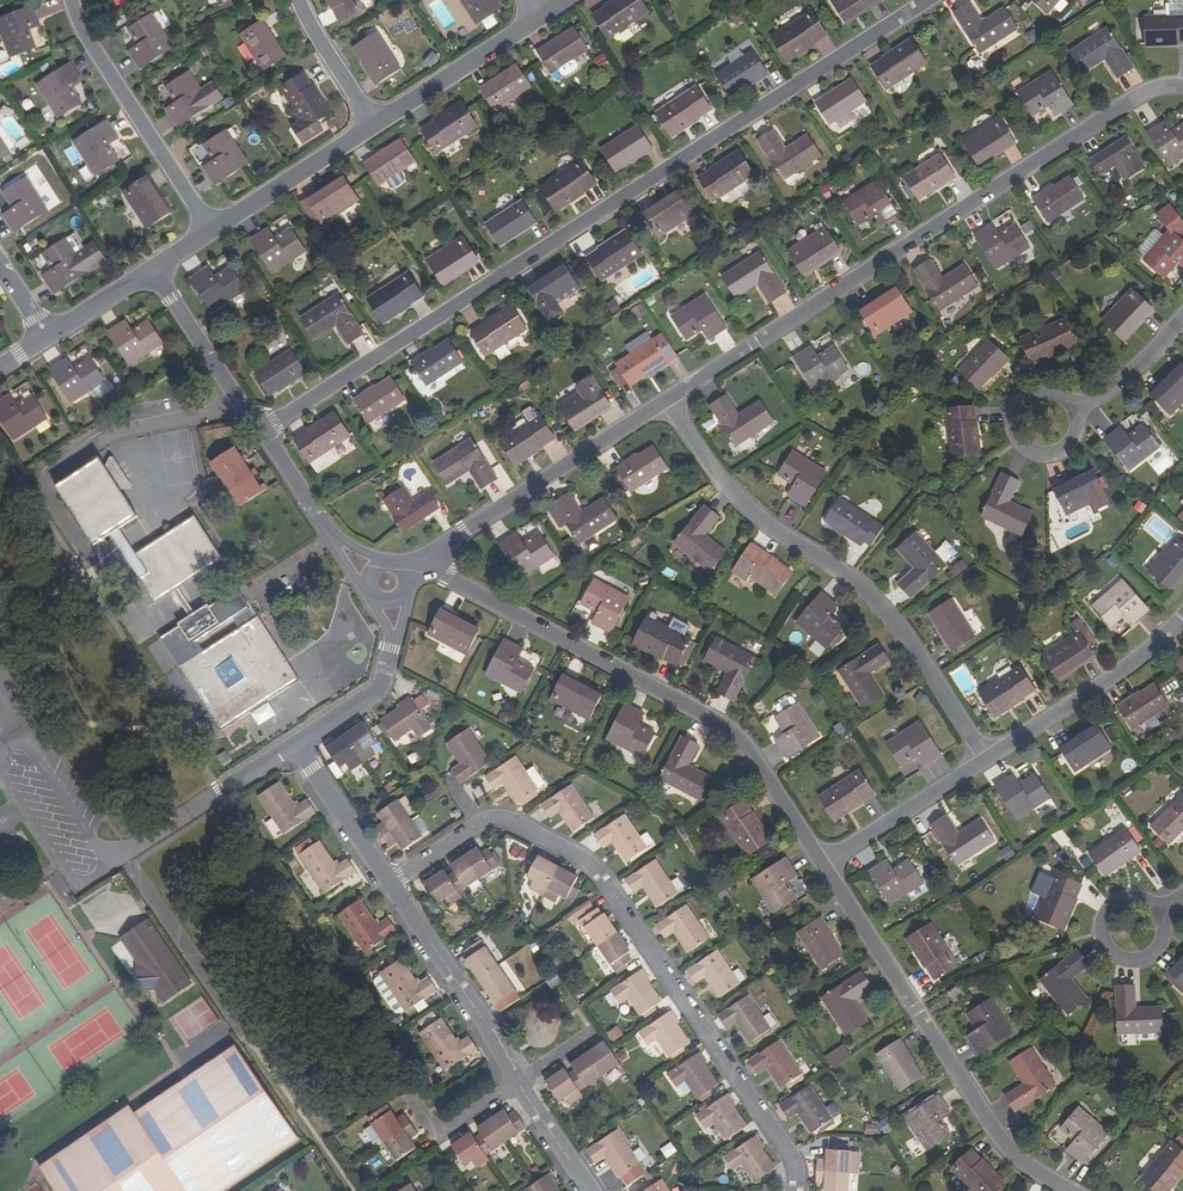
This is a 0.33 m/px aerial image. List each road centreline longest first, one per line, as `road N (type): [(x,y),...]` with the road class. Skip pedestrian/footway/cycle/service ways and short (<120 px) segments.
road 1 (residential): [(261,432),(924,0)]
road 2 (residential): [(1182,87),(1150,90),(665,402)]
road 3 (residential): [(821,865),(747,746),(727,726),(449,576),(410,567)]
road 4 (residential): [(479,825),(514,822),(593,865),(793,1157),(796,1190)]
road 5 (residential): [(985,761),(891,619),(716,480),(665,402)]
road 6 (residential): [(1071,1190),(1003,1148),(821,865)]
road 7 (residential): [(665,402),(410,567)]
road 8 (residential): [(208,232),(80,35),(70,0)]
road 9 (residential): [(1182,617),(985,761)]
road 10 (residential): [(520,1083),(391,884)]
road 11 (residential): [(295,744),(110,865)]
road 12 (residential): [(261,432),(153,270)]
road 13 (residential): [(985,761),(821,865)]
road 14 (residential): [(208,232),(371,127)]
road 15 (residential): [(371,127),(532,21)]
road 16 (residential): [(1158,912),(1141,896),(1119,895),(1100,909),(1095,931),(1104,951),(1123,961),(1153,951),(1162,932)]
road 17 (residential): [(392,602),(377,689),(295,744)]
road 18 (residential): [(368,570),(324,525),(261,432)]
road 19 (residential): [(391,884),(295,744)]
road 20 (residential): [(401,1089),(434,1138),(520,1083)]
road 21 (residential): [(1075,409),(1060,392),(1038,387),(1012,407),(1009,429),(1020,448),(1053,455)]
road 22 (residential): [(371,127),(296,0)]
road 23 (residential): [(1182,320),(1075,409)]
road 24 (residential): [(593,1190),(520,1083)]
road 25 (residential): [(48,337),(153,270)]

